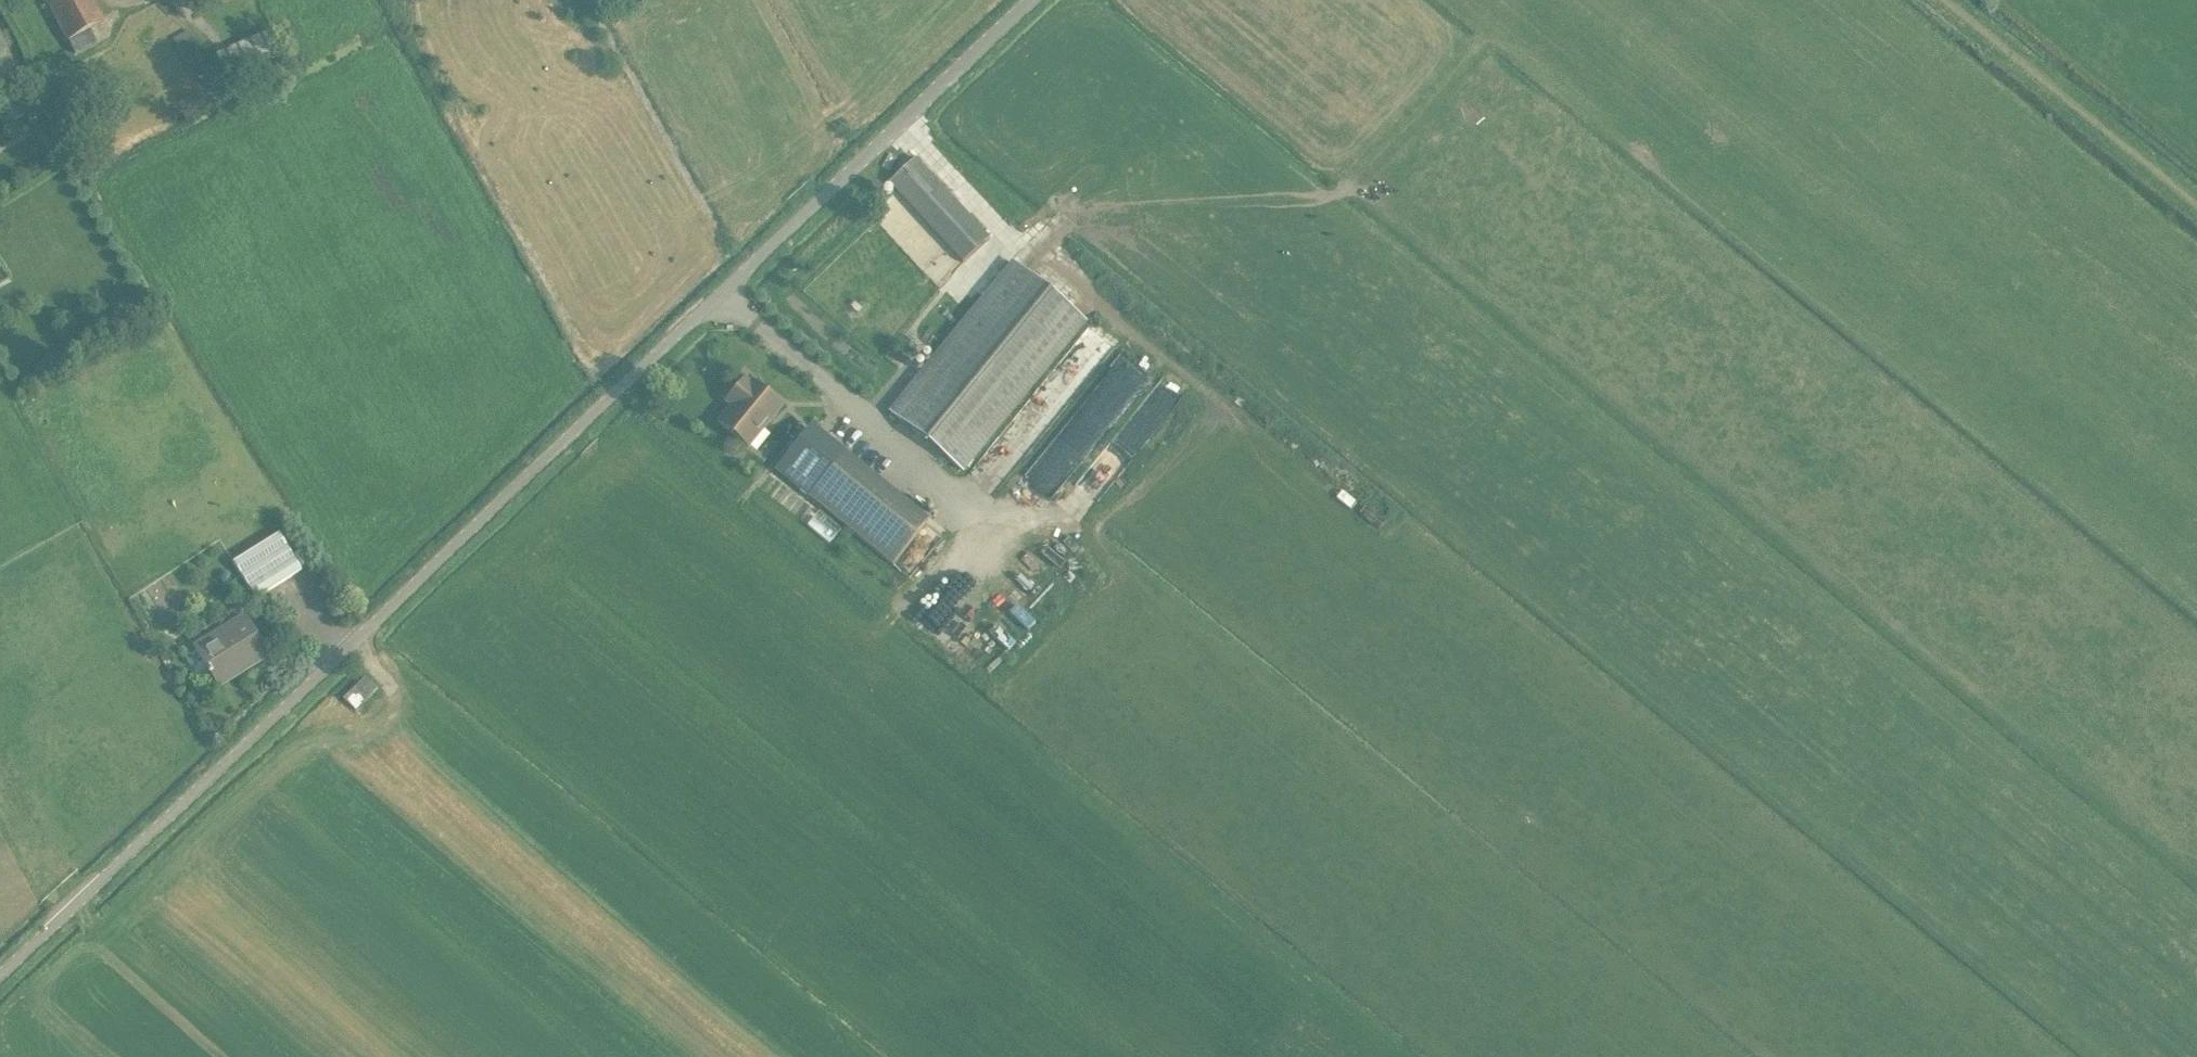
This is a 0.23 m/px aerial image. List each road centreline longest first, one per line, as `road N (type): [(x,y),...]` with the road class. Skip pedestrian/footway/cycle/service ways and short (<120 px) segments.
road 1 (unclassified): [(0,976),(1033,0)]

